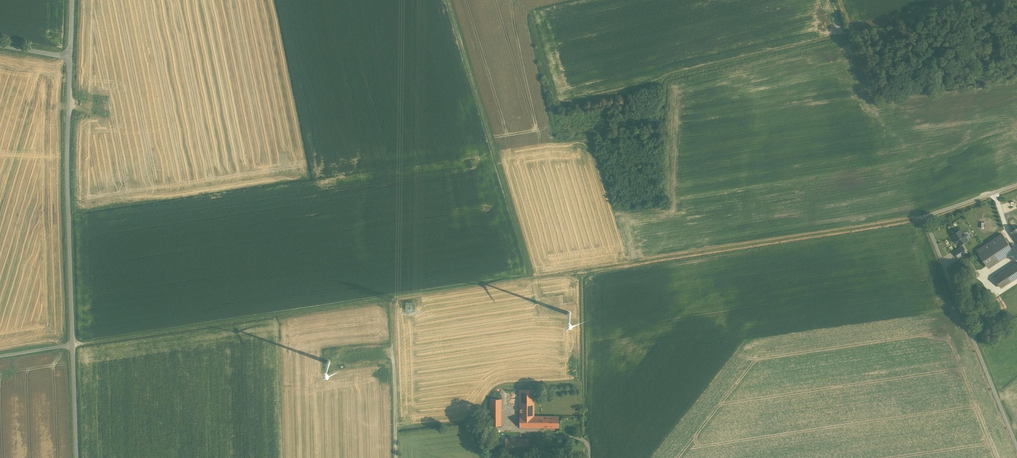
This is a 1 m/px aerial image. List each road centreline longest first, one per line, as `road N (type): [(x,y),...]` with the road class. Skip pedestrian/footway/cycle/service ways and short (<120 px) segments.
road 1 (track): [(923,216),(394,300)]
road 2 (unclassified): [(69,58),(77,457)]
road 3 (unclassified): [(1016,184),(923,216),(1016,451)]
road 4 (track): [(73,344),(394,300)]
road 5 (track): [(532,279),(448,0)]
road 6 (track): [(394,300),(396,457)]

